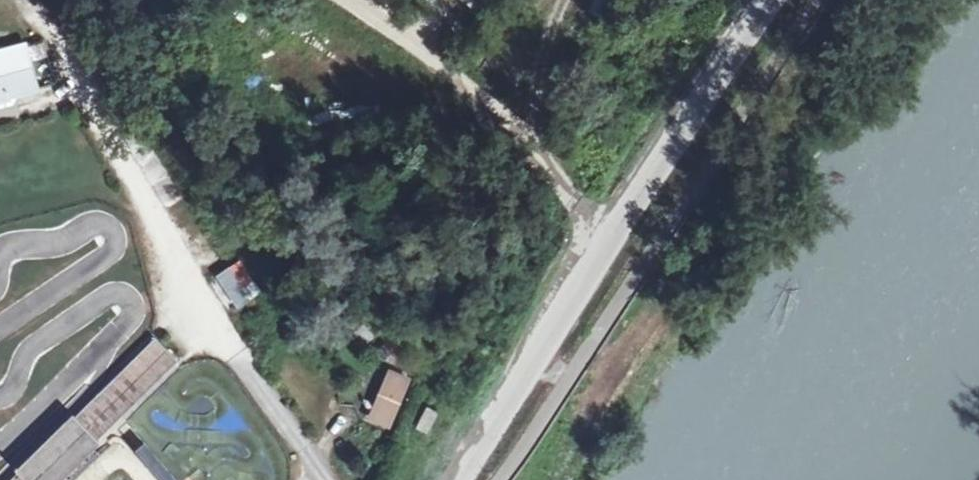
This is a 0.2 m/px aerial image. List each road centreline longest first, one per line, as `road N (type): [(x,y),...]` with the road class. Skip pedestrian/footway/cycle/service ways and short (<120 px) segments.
road 1 (unclassified): [(452,479),(761,0)]
road 2 (track): [(597,261),(577,204),(518,136),(436,61),(343,0)]

